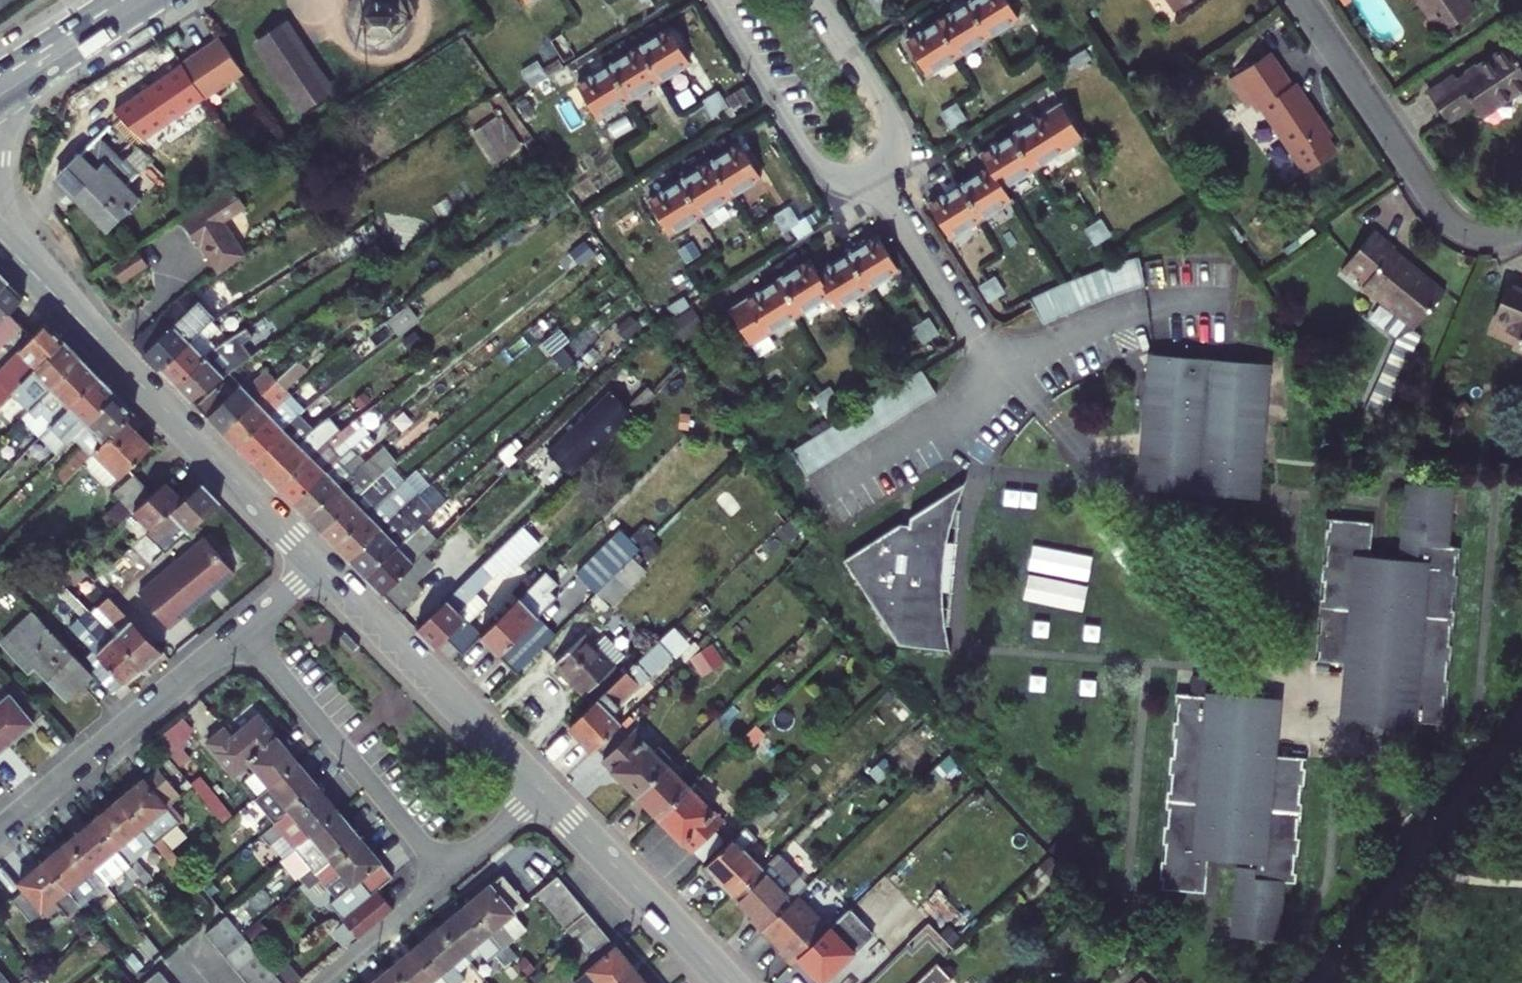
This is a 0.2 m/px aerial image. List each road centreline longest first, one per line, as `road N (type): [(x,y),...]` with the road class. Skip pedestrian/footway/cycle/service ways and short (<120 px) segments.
road 1 (secondary): [(319,564),(61,302)]
road 2 (residential): [(1301,0),(1451,217),(1480,233),(1521,227)]
road 3 (residential): [(446,876),(242,628)]
road 4 (secondary): [(542,791),(319,564)]
road 5 (residential): [(0,829),(242,628)]
road 6 (secondary): [(729,982),(542,791)]
road 7 (residential): [(714,0),(822,171),(847,179),(876,172)]
road 8 (residential): [(876,172),(970,327),(1006,370)]
road 9 (residential): [(876,172),(893,149),(891,119),(819,0)]
road 10 (residential): [(320,982),(446,876)]
road 11 (primary): [(32,82),(160,0)]
road 12 (secondary): [(61,302),(20,242),(0,173)]
road 13 (residential): [(446,876),(542,791)]
road 14 (primary): [(101,0),(0,65)]

